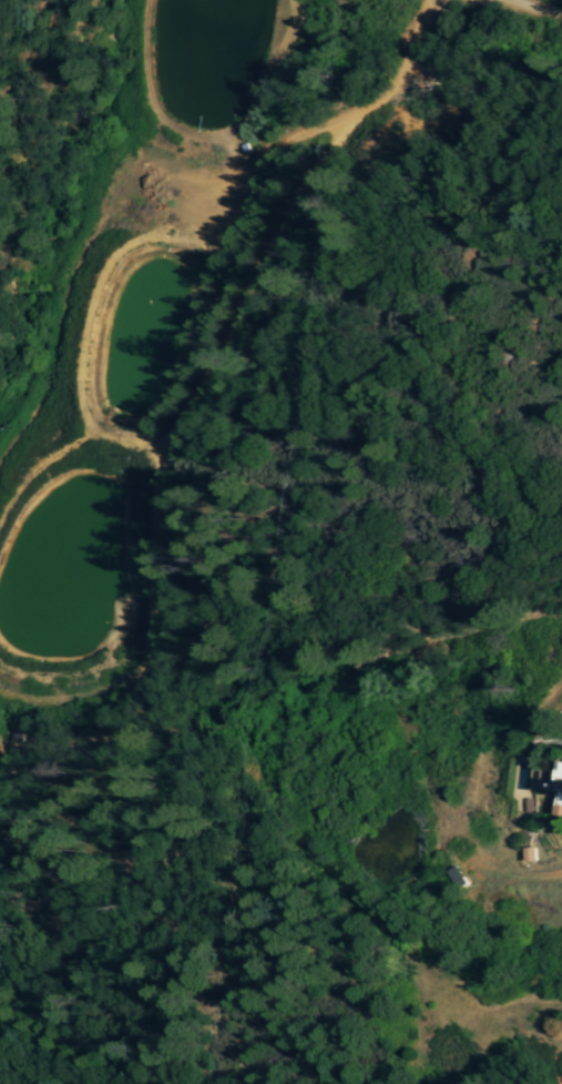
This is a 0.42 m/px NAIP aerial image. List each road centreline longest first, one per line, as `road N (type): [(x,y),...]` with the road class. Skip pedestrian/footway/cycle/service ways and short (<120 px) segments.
road 1 (residential): [(185,188),(265,121),(307,42),(531,18),(531,0)]

